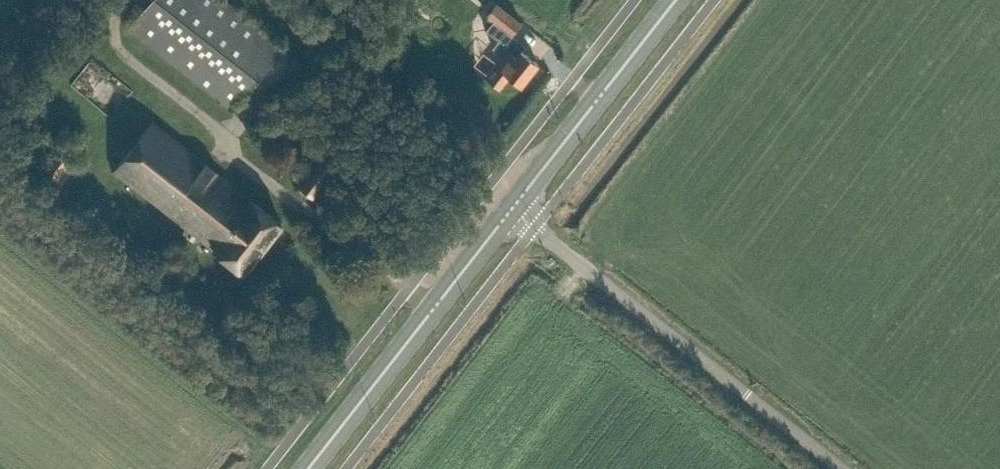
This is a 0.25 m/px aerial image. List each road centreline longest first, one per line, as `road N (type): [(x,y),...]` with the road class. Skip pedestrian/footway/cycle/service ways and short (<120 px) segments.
road 1 (unclassified): [(840,468),(512,207)]
road 2 (secondary): [(307,468),(512,207)]
road 3 (secondary): [(512,207),(677,0)]

